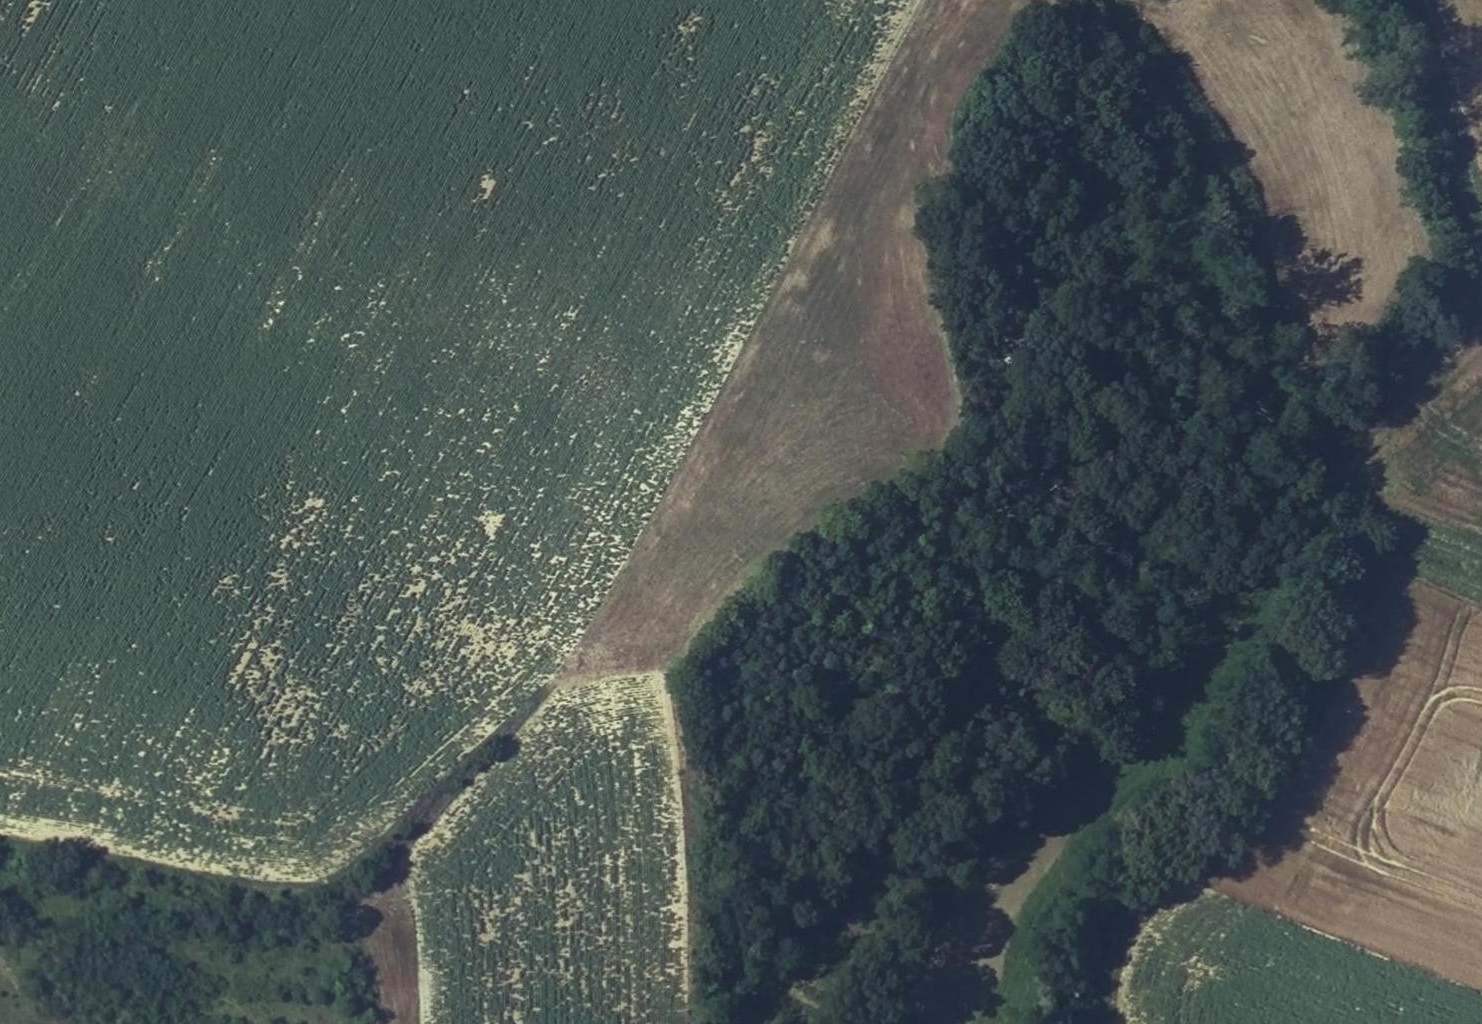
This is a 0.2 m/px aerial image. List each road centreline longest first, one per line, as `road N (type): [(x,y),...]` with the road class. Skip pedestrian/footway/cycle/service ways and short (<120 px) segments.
road 1 (track): [(1101,0),(1174,108),(1234,248),(1247,367),(1240,529),(1196,673),(1129,759),(931,924),(851,1023)]

